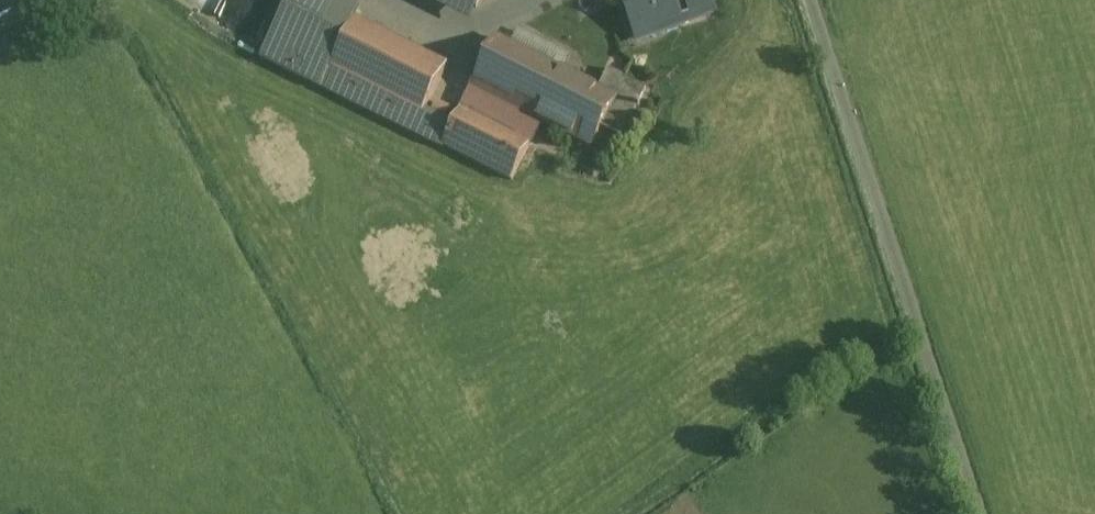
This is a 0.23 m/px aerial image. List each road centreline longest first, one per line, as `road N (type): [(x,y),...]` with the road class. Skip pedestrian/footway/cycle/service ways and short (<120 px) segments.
road 1 (unclassified): [(970,513),(904,254),(819,0)]

